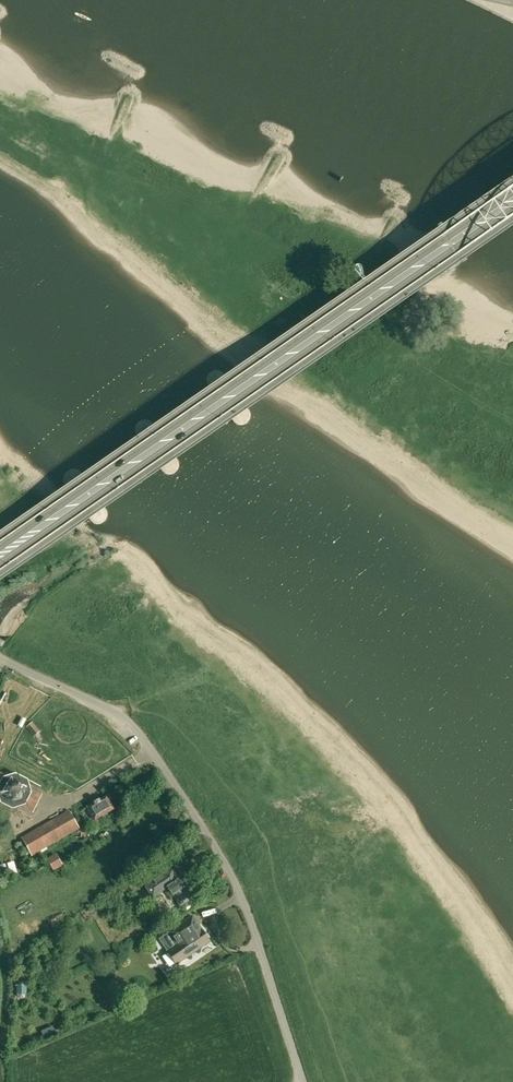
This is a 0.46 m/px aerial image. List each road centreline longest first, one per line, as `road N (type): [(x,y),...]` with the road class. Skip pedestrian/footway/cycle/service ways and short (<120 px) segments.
road 1 (primary): [(0,555),(512,201)]
road 2 (unclassified): [(304,1081),(244,898),(139,732),(0,658)]
road 3 (track): [(512,425),(375,344),(359,275)]

